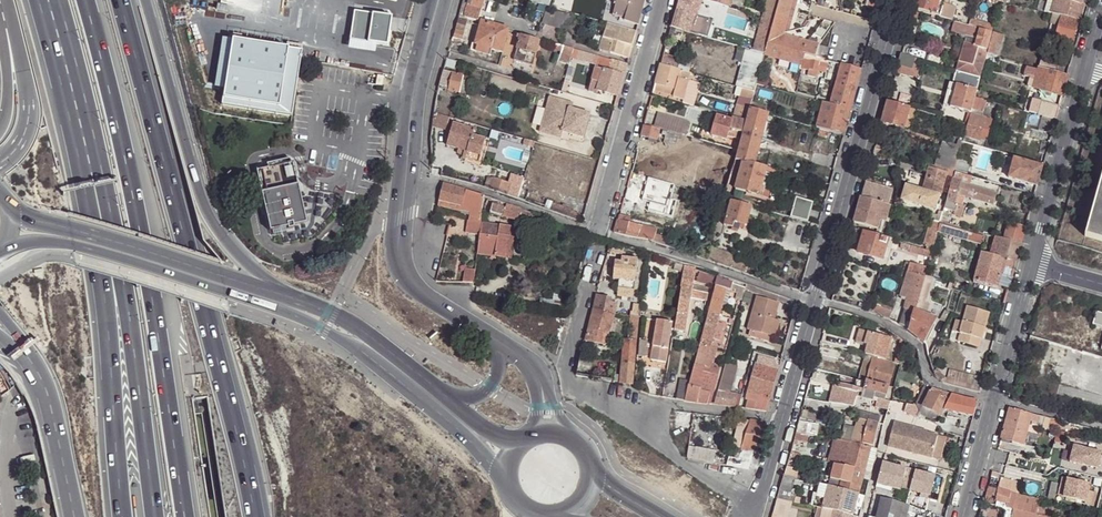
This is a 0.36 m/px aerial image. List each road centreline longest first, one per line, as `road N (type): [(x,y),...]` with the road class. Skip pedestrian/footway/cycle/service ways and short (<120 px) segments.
road 1 (motorway): [(261,516),(125,0)]
road 2 (motorway): [(184,516),(161,330),(85,0)]
road 3 (motorway): [(92,172),(129,312),(155,516)]
road 4 (motorway): [(92,172),(123,516)]
road 5 (motorway): [(286,295),(244,261),(207,214),(145,0)]
road 6 (residential): [(896,0),(814,301)]
road 7 (primary): [(72,246),(360,340)]
road 8 (residential): [(1031,262),(1101,3)]
road 9 (residential): [(660,0),(597,233)]
road 10 (unclassified): [(597,233),(814,301)]
road 11 (residential): [(597,249),(566,365),(570,384),(649,420)]
road 12 (primary): [(286,295),(70,230)]
road 13 (unclassified): [(995,399),(941,387),(928,377),(921,349),(900,332),(814,301)]
road 14 (residential): [(407,172),(404,271),(416,288),(484,333)]
road 15 (unclassified): [(407,172),(597,233)]
road 16 (motorway): [(48,0),(92,172)]
road 17 (residential): [(439,0),(411,106),(407,172)]
road 18 (motorway): [(5,0),(28,120),(0,163)]
road 19 (motorway): [(27,353),(46,388),(74,516)]
road 20 (residential): [(995,399),(1031,262)]
road 21 (residential): [(781,418),(665,404),(649,420)]
road 22 (primary): [(484,333),(497,351),(489,389),(461,397),(416,382)]
road 23 (residential): [(484,333),(540,382),(547,432)]
road 24 (residential): [(814,301),(781,418)]
road 25 (residential): [(963,516),(995,399)]

